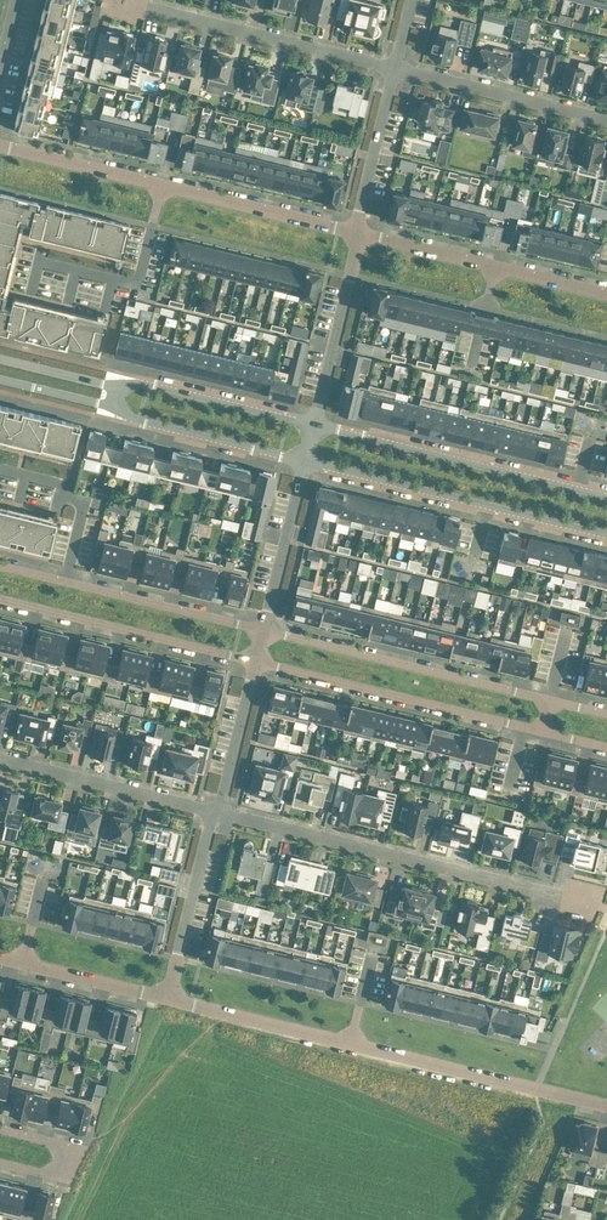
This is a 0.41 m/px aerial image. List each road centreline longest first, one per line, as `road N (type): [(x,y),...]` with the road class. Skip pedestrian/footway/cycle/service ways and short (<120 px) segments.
road 1 (residential): [(170,1000),(606,1106)]
road 2 (residential): [(606,908),(220,813)]
road 3 (residential): [(0,146),(354,233)]
road 4 (tertiary): [(306,461),(606,535)]
road 5 (tertiary): [(606,496),(314,425)]
road 6 (residential): [(550,700),(264,630)]
road 7 (residential): [(257,661),(542,733)]
road 8 (residential): [(264,630),(0,565)]
road 9 (residential): [(395,67),(137,6)]
road 10 (residential): [(0,599),(257,661)]
road 11 (residential): [(354,233),(606,294)]
road 12 (residential): [(132,1161),(374,1219)]
road 13 (residential): [(220,813),(0,760)]
road 14 (residential): [(606,120),(395,67)]
road 15 (tertiary): [(314,425),(148,384),(120,385)]
road 16 (tertiary): [(114,409),(306,461)]
road 17 (residential): [(314,425),(354,233)]
road 18 (residential): [(170,1000),(220,813)]
road 19 (residential): [(0,959),(170,1000)]
road 20 (residential): [(264,630),(306,461)]
road 21 (residential): [(354,233),(395,67)]
road 22 (residential): [(170,1000),(132,1161)]
road 23 (residential): [(220,813),(257,661)]
road 24 (tertiary): [(120,385),(0,358)]

